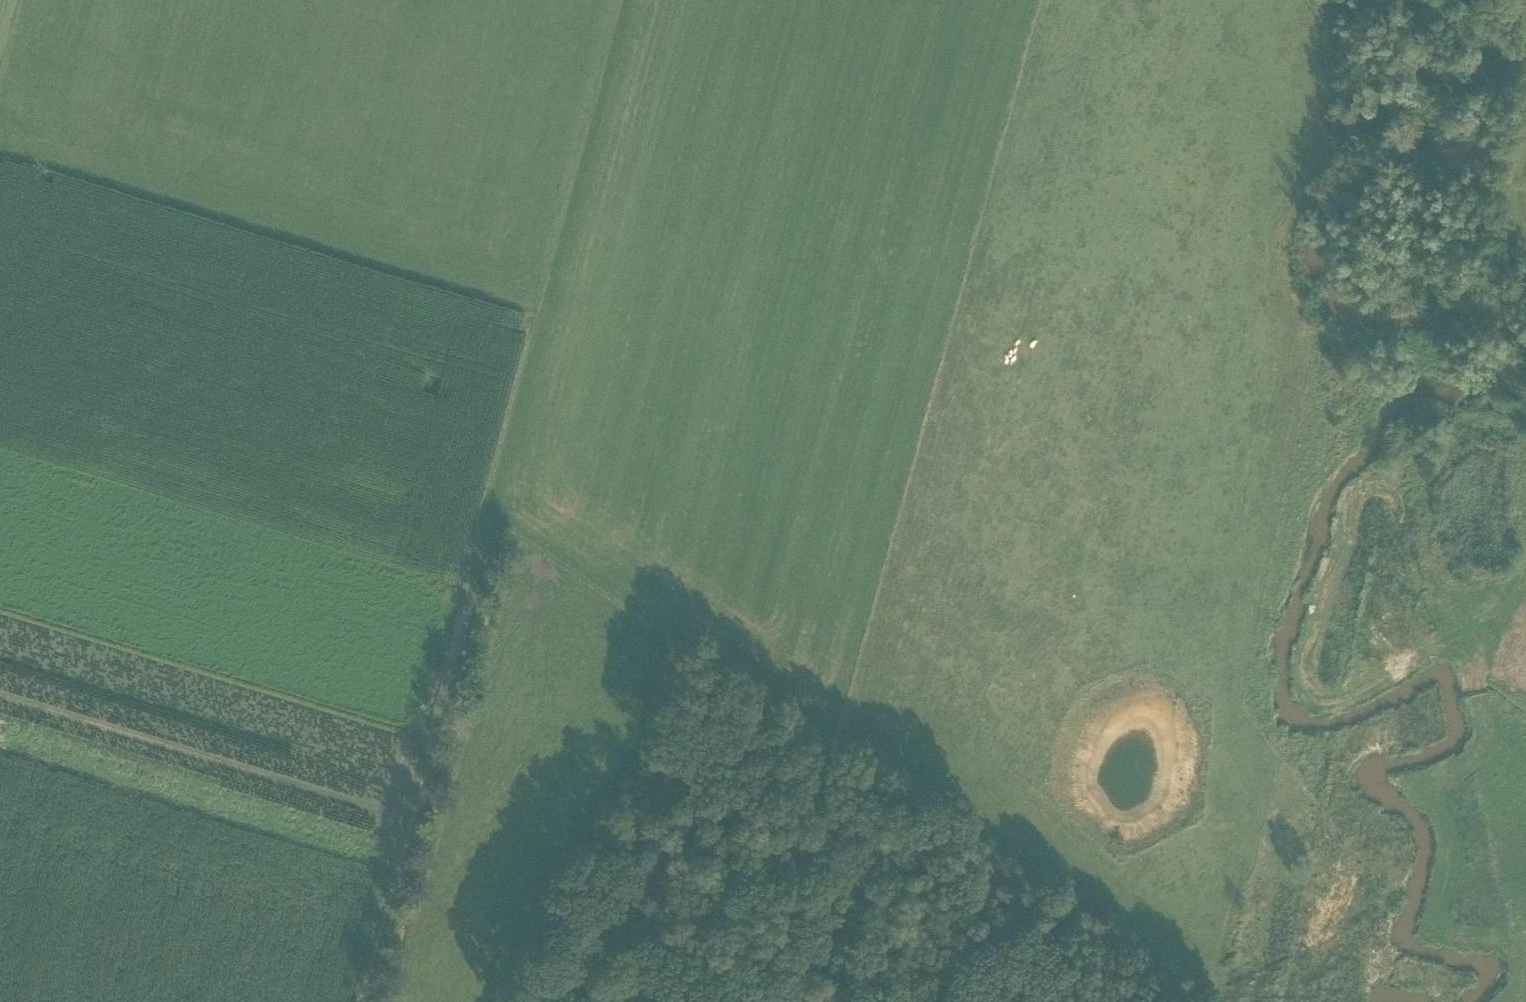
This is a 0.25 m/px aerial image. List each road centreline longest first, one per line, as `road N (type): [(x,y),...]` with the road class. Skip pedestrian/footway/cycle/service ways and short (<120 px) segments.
road 1 (track): [(370,1001),(502,520)]

